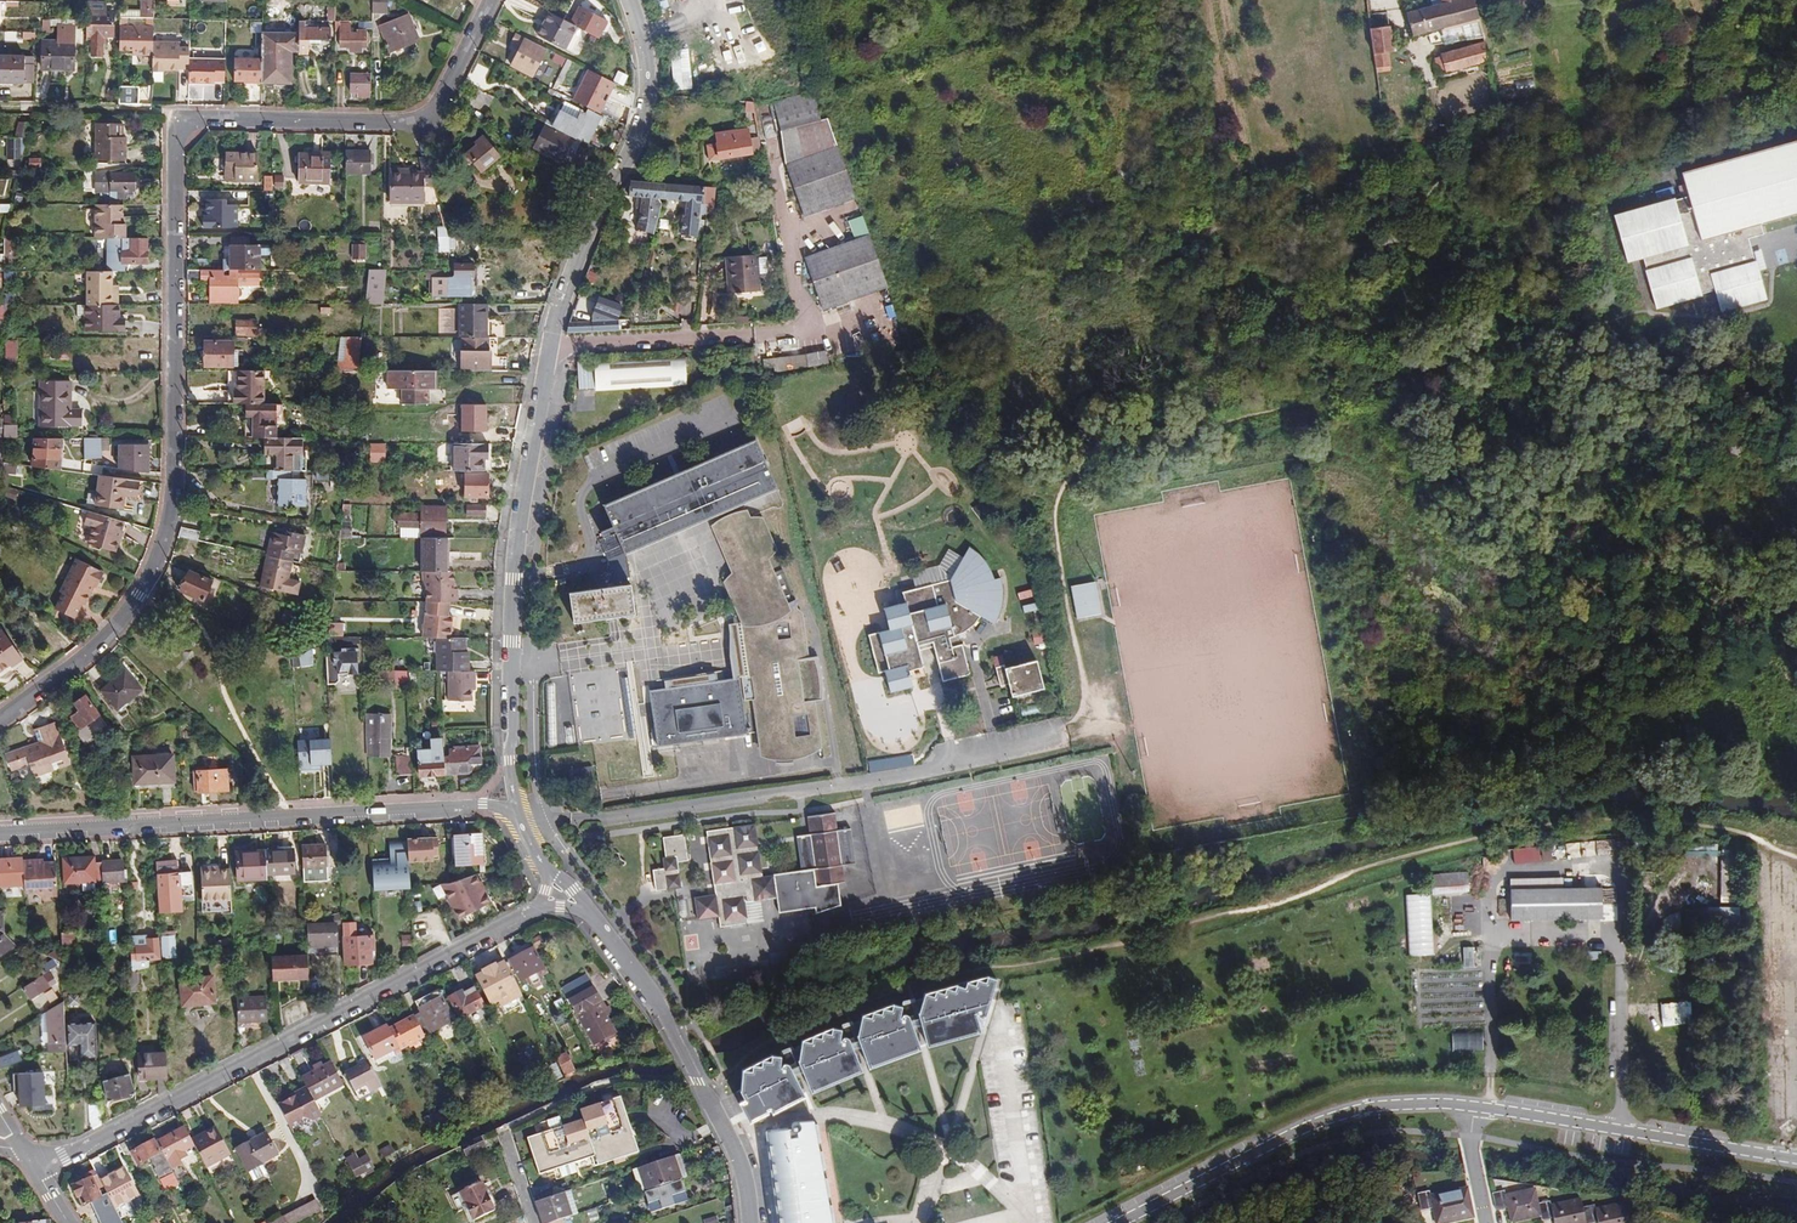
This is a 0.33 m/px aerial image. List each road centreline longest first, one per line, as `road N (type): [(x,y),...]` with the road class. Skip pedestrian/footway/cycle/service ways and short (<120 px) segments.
road 1 (tertiary): [(0,718),(102,644),(136,607),(165,548),(173,495),(176,147),(184,122),(411,121),(429,114),(489,0)]
road 2 (tertiary): [(522,812),(511,759),(517,550),(535,420),(565,295),(606,190),(637,138),(650,80),(630,0)]
road 3 (secondary): [(1121,1222),(1299,1131),(1379,1105),(1490,1107),(1796,1159)]
road 4 (residential): [(40,1172),(540,909)]
road 5 (residential): [(522,812),(482,806),(0,832)]
road 6 (tertiary): [(587,912),(674,1033),(730,1133),(752,1222)]
road 7 (track): [(1490,1107),(1490,937)]

